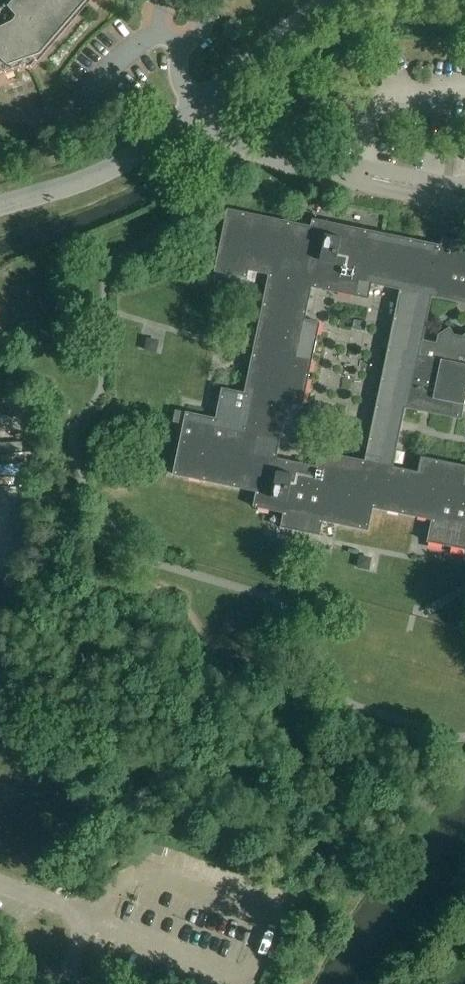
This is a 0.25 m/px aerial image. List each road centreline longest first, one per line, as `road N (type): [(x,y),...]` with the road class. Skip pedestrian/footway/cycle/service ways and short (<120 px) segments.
road 1 (unclassified): [(0,206),(65,188),(135,156),(339,0)]

